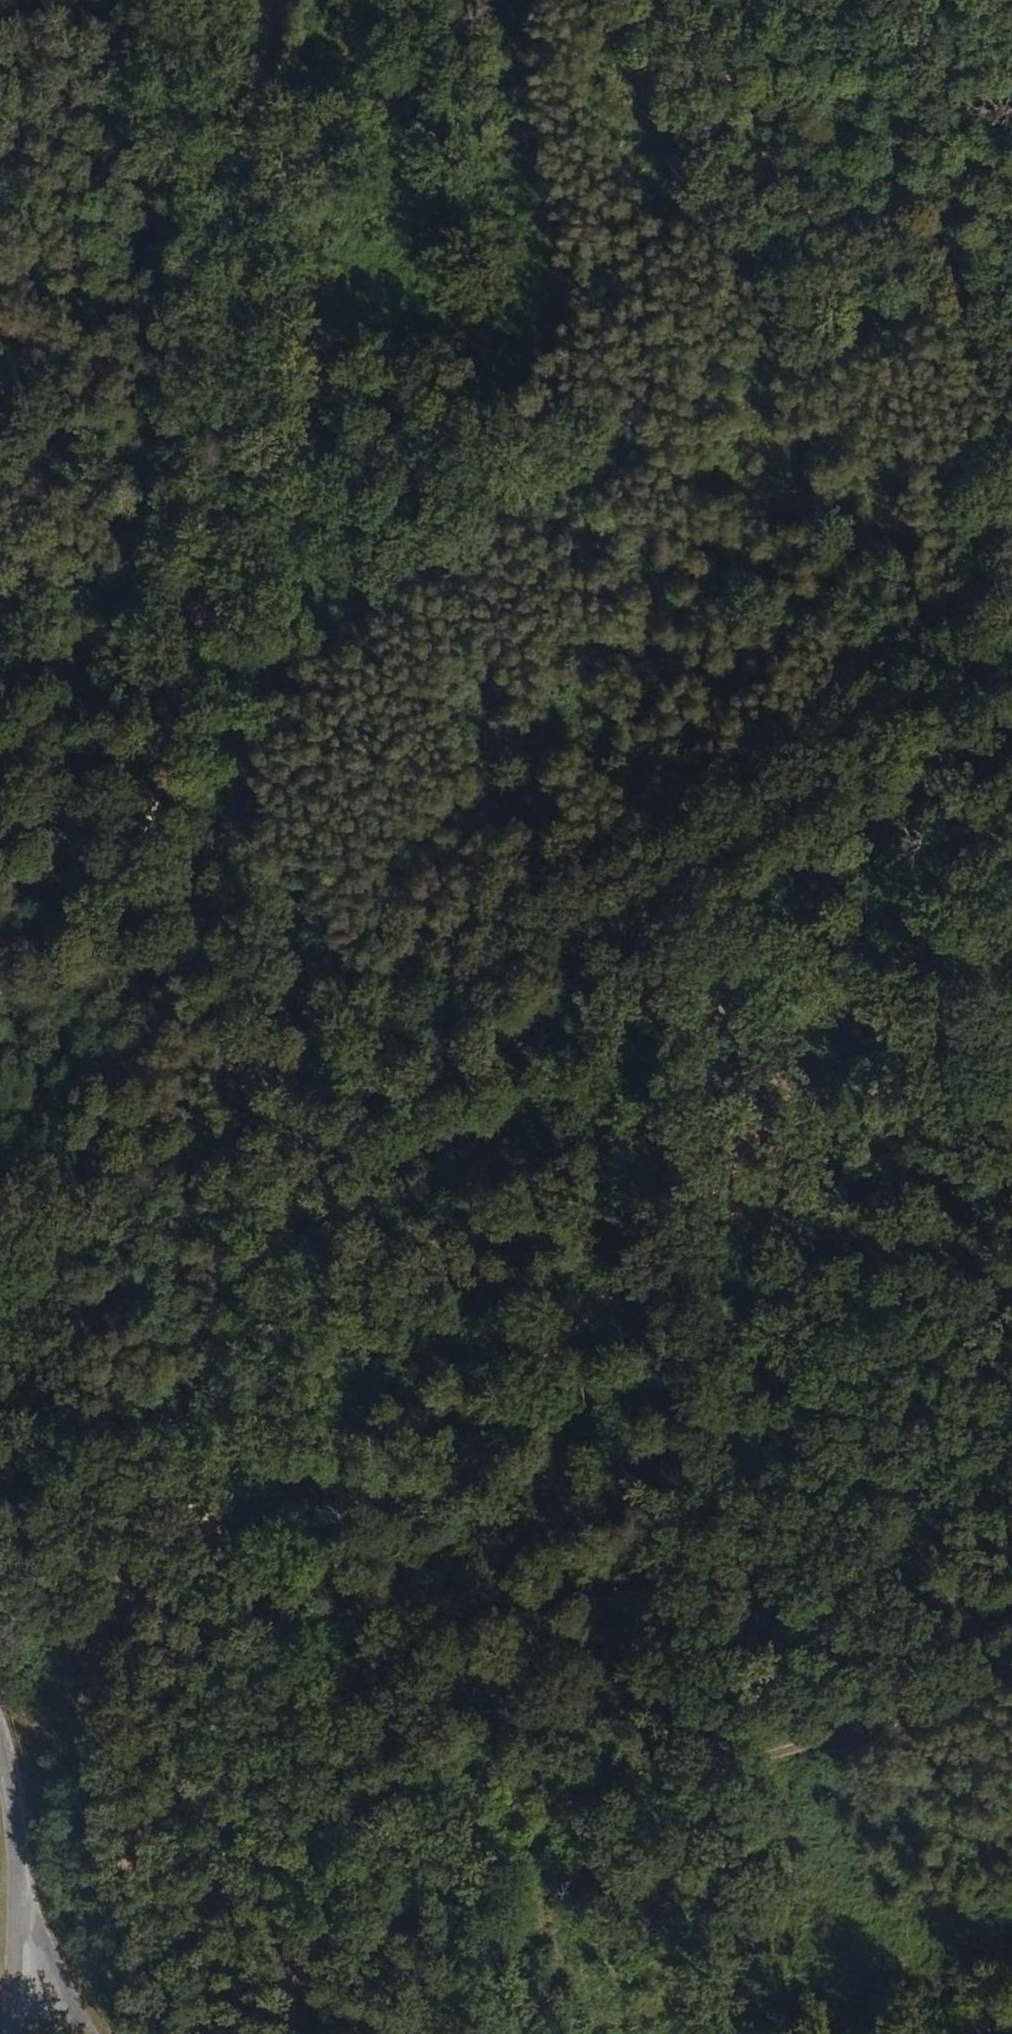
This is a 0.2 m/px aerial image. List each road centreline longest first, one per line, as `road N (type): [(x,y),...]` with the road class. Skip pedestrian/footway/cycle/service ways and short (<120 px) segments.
road 1 (track): [(0,1145),(128,868),(228,443),(278,0)]
road 2 (residential): [(90,2033),(20,1900)]
road 3 (tertiary): [(20,1900),(0,1755)]
road 4 (tertiary): [(20,1900),(12,2033)]

